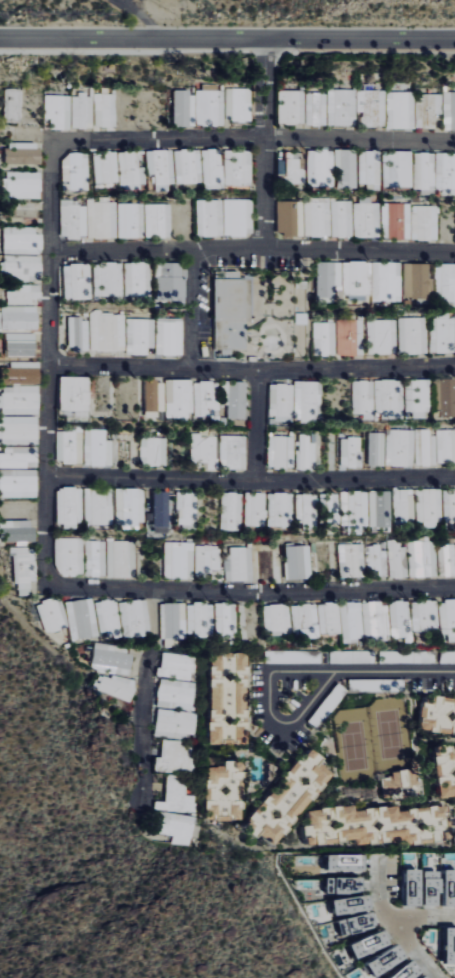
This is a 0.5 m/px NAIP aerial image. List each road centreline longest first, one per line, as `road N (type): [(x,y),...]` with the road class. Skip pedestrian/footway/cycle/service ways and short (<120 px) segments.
road 1 (residential): [(0,40),(454,39)]
road 2 (residential): [(52,586),(52,144)]
road 3 (residential): [(49,250),(454,251)]
road 4 (residential): [(49,367),(454,368)]
road 5 (residential): [(49,479),(454,478)]
road 6 (residential): [(454,590),(52,586)]
road 7 (residential): [(52,144),(454,140)]
road 8 (residential): [(265,40),(265,250)]
road 9 (residential): [(152,592),(147,801)]

